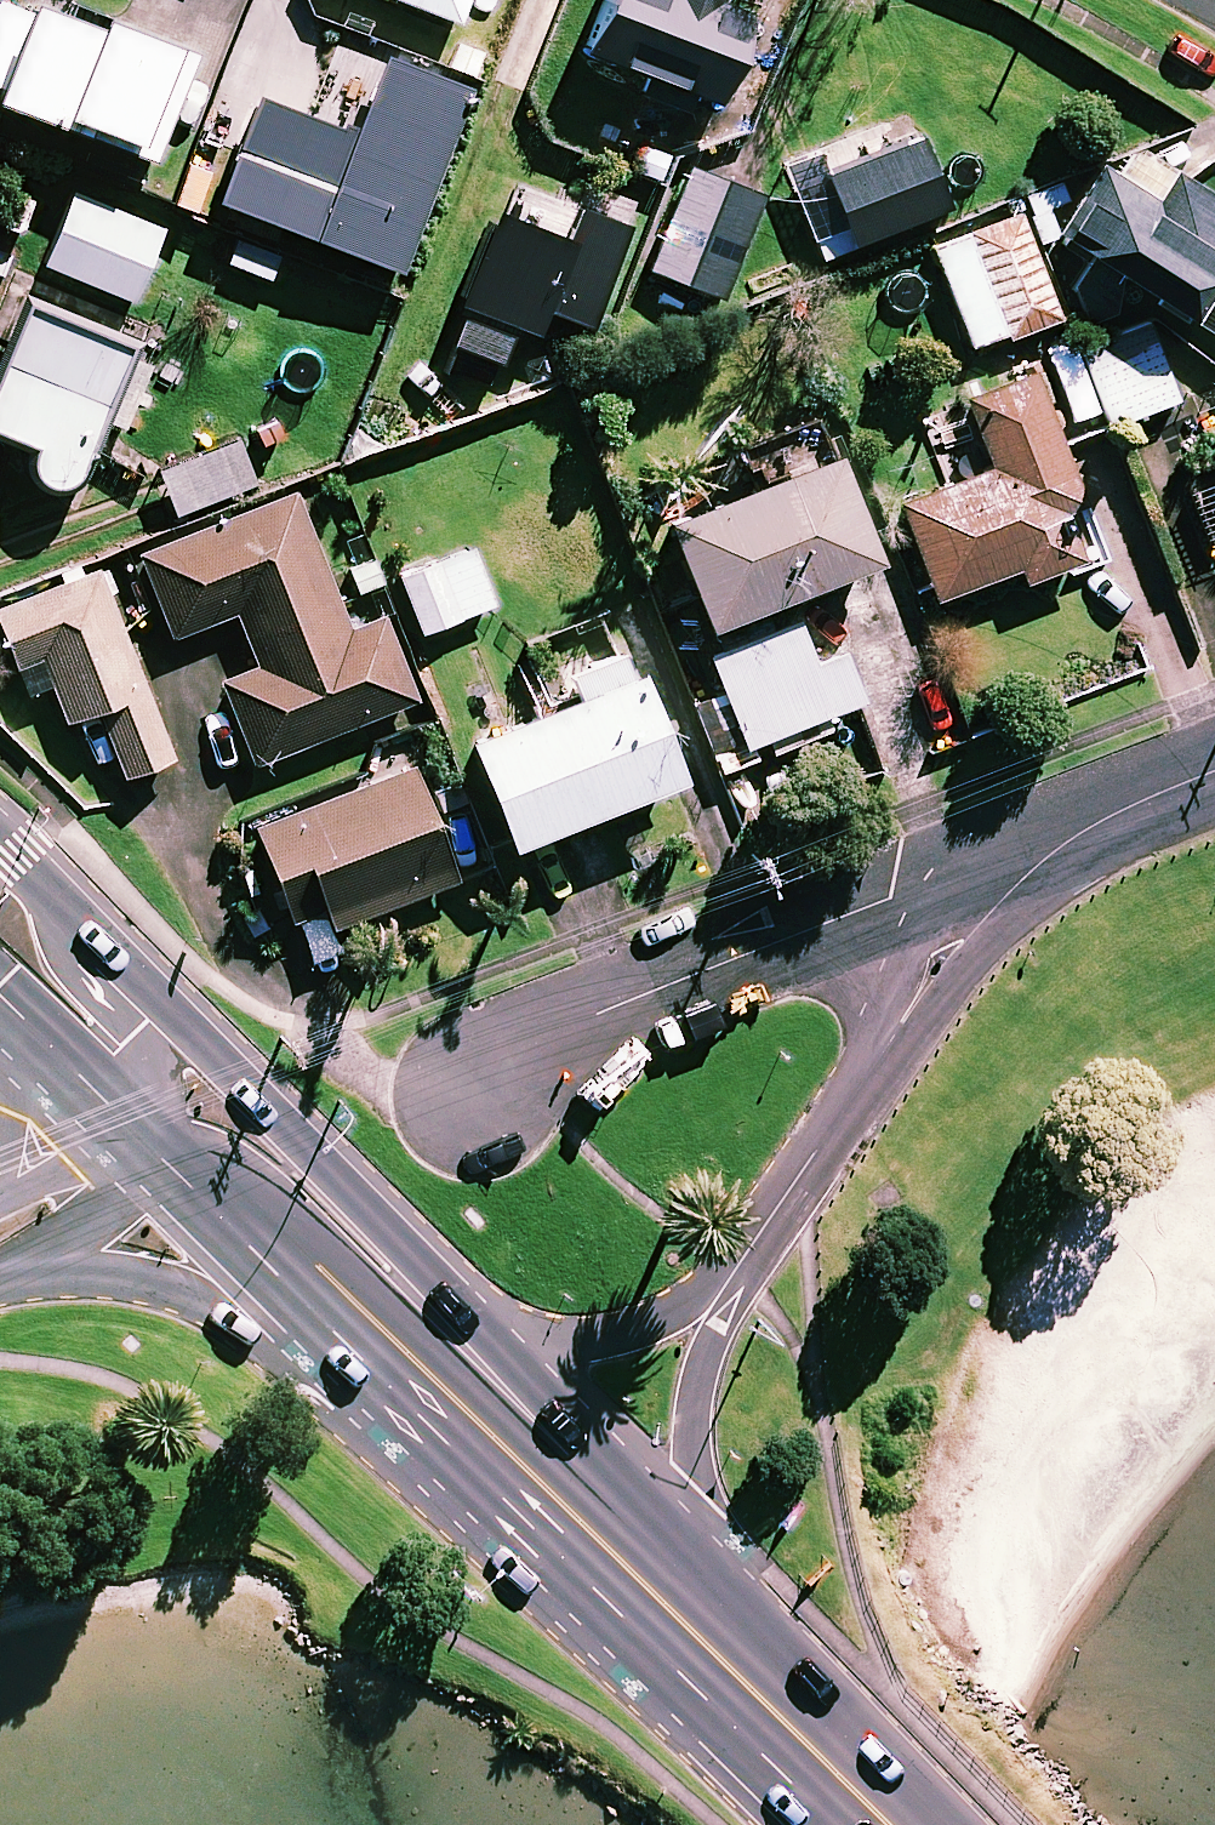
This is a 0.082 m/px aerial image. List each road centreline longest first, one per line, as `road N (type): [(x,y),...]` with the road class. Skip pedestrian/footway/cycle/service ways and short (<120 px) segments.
road 1 (residential): [(153,1102),(226,1145),(475,1383),(639,1579)]
road 2 (secondary): [(31,876),(502,1347)]
road 3 (residential): [(478,1092),(597,1013),(891,901),(1034,868)]
road 4 (residential): [(1034,868),(961,942),(711,1303)]
road 5 (residential): [(423,1412),(290,1331),(228,1304),(109,1269),(3,1271)]
road 6 (secondary): [(423,1412),(152,1138)]
road 7 (residential): [(711,1303),(693,1630)]
road 8 (secondary): [(639,1579),(565,1535),(423,1412)]
road 9 (secondary): [(885,1824),(693,1630)]
road 10 (secondary): [(502,1347),(601,1476),(639,1579)]
road 11 (residential): [(31,876),(61,953),(138,1035),(153,1102)]
road 12 (residential): [(502,1347),(611,1343),(711,1303)]
road 13 (residential): [(152,1138),(119,1198),(72,1240),(3,1271)]
road 14 (residential): [(1214,769),(1102,821),(1034,868)]
road 15 (secondary): [(101,1097),(0,998)]
road 16 (residential): [(0,1189),(101,1097)]

